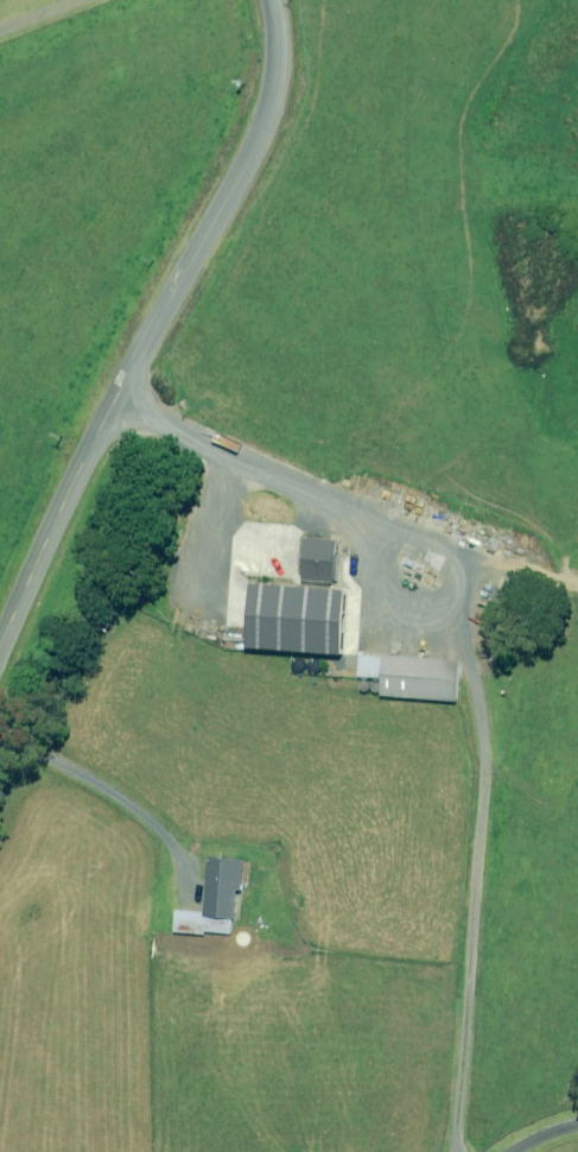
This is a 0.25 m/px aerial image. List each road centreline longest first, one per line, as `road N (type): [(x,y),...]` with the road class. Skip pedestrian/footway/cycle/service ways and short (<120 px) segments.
road 1 (unclassified): [(0,648),(117,400),(261,128),(281,78),(279,0)]
road 2 (track): [(464,554),(503,631),(514,736),(494,1121),(502,1149)]
road 3 (track): [(577,564),(464,554),(117,400)]

